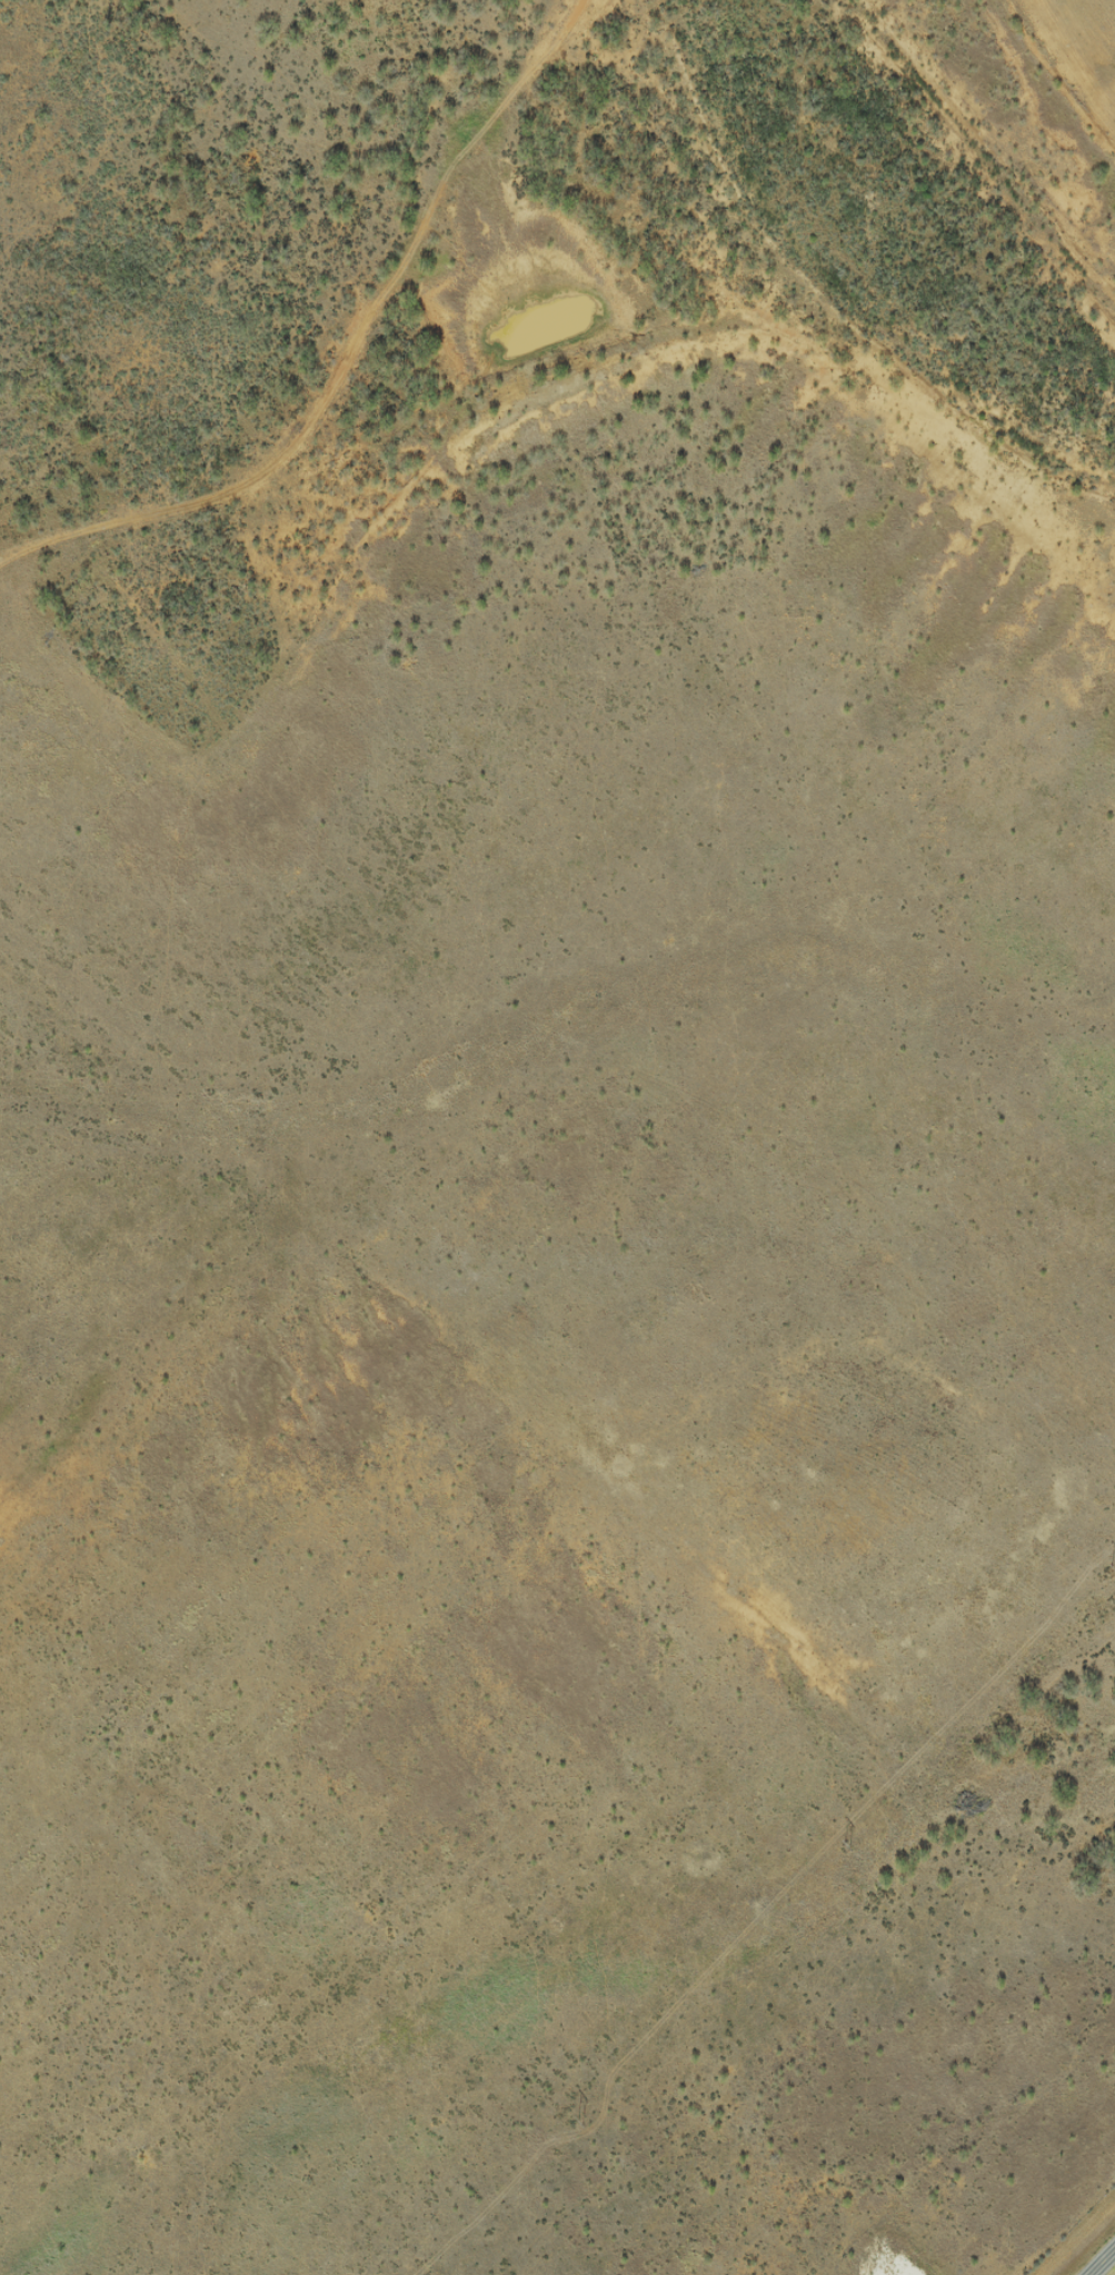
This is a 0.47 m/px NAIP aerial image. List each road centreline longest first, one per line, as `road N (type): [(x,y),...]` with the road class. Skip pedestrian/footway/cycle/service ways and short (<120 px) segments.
road 1 (residential): [(1114,1533),(808,1250),(711,1271),(647,1337),(539,1354),(501,1386),(464,1375),(323,1250),(296,1250),(216,1316),(70,1510),(0,1564)]
road 2 (residential): [(560,188),(571,112),(636,0)]

